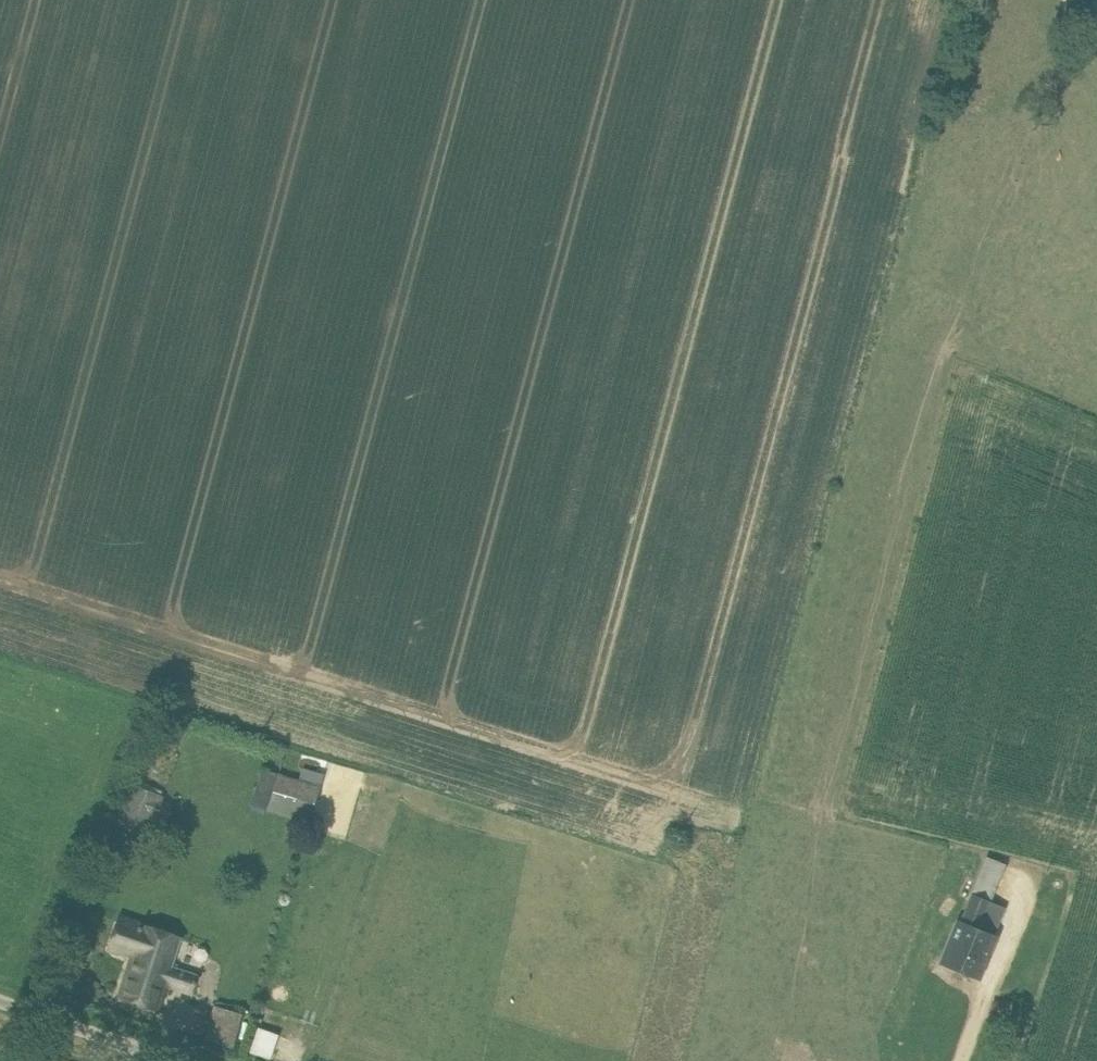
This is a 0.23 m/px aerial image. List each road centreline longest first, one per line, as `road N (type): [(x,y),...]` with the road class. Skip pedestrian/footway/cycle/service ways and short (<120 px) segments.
road 1 (unclassified): [(0,998),(174,1060)]

